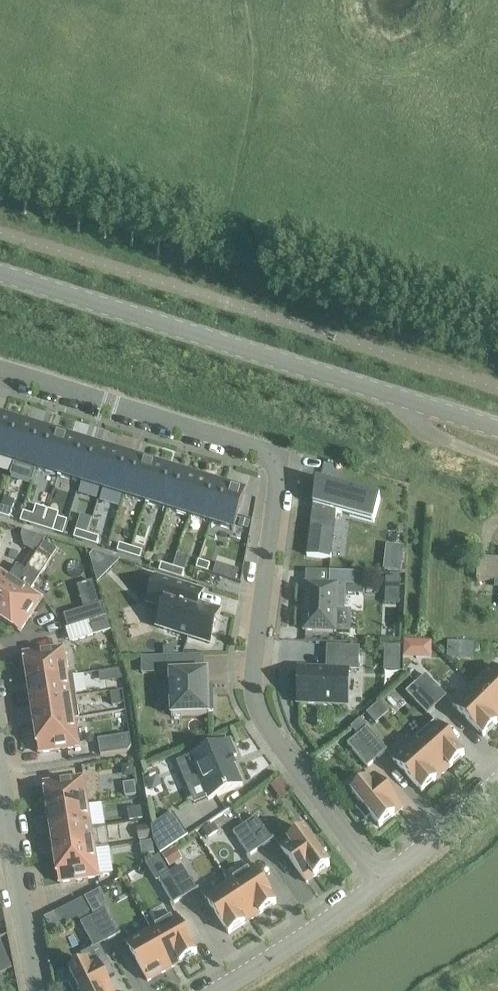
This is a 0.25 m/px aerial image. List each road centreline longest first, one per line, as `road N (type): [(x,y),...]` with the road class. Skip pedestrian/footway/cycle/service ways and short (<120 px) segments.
road 1 (tertiary): [(497,433),(0,278)]
road 2 (residential): [(384,882),(260,717),(252,685),(279,470)]
road 3 (residential): [(0,367),(269,453),(279,470)]
road 4 (residential): [(218,990),(384,882)]
road 5 (residential): [(10,826),(40,990)]
road 6 (residential): [(384,882),(497,782)]

